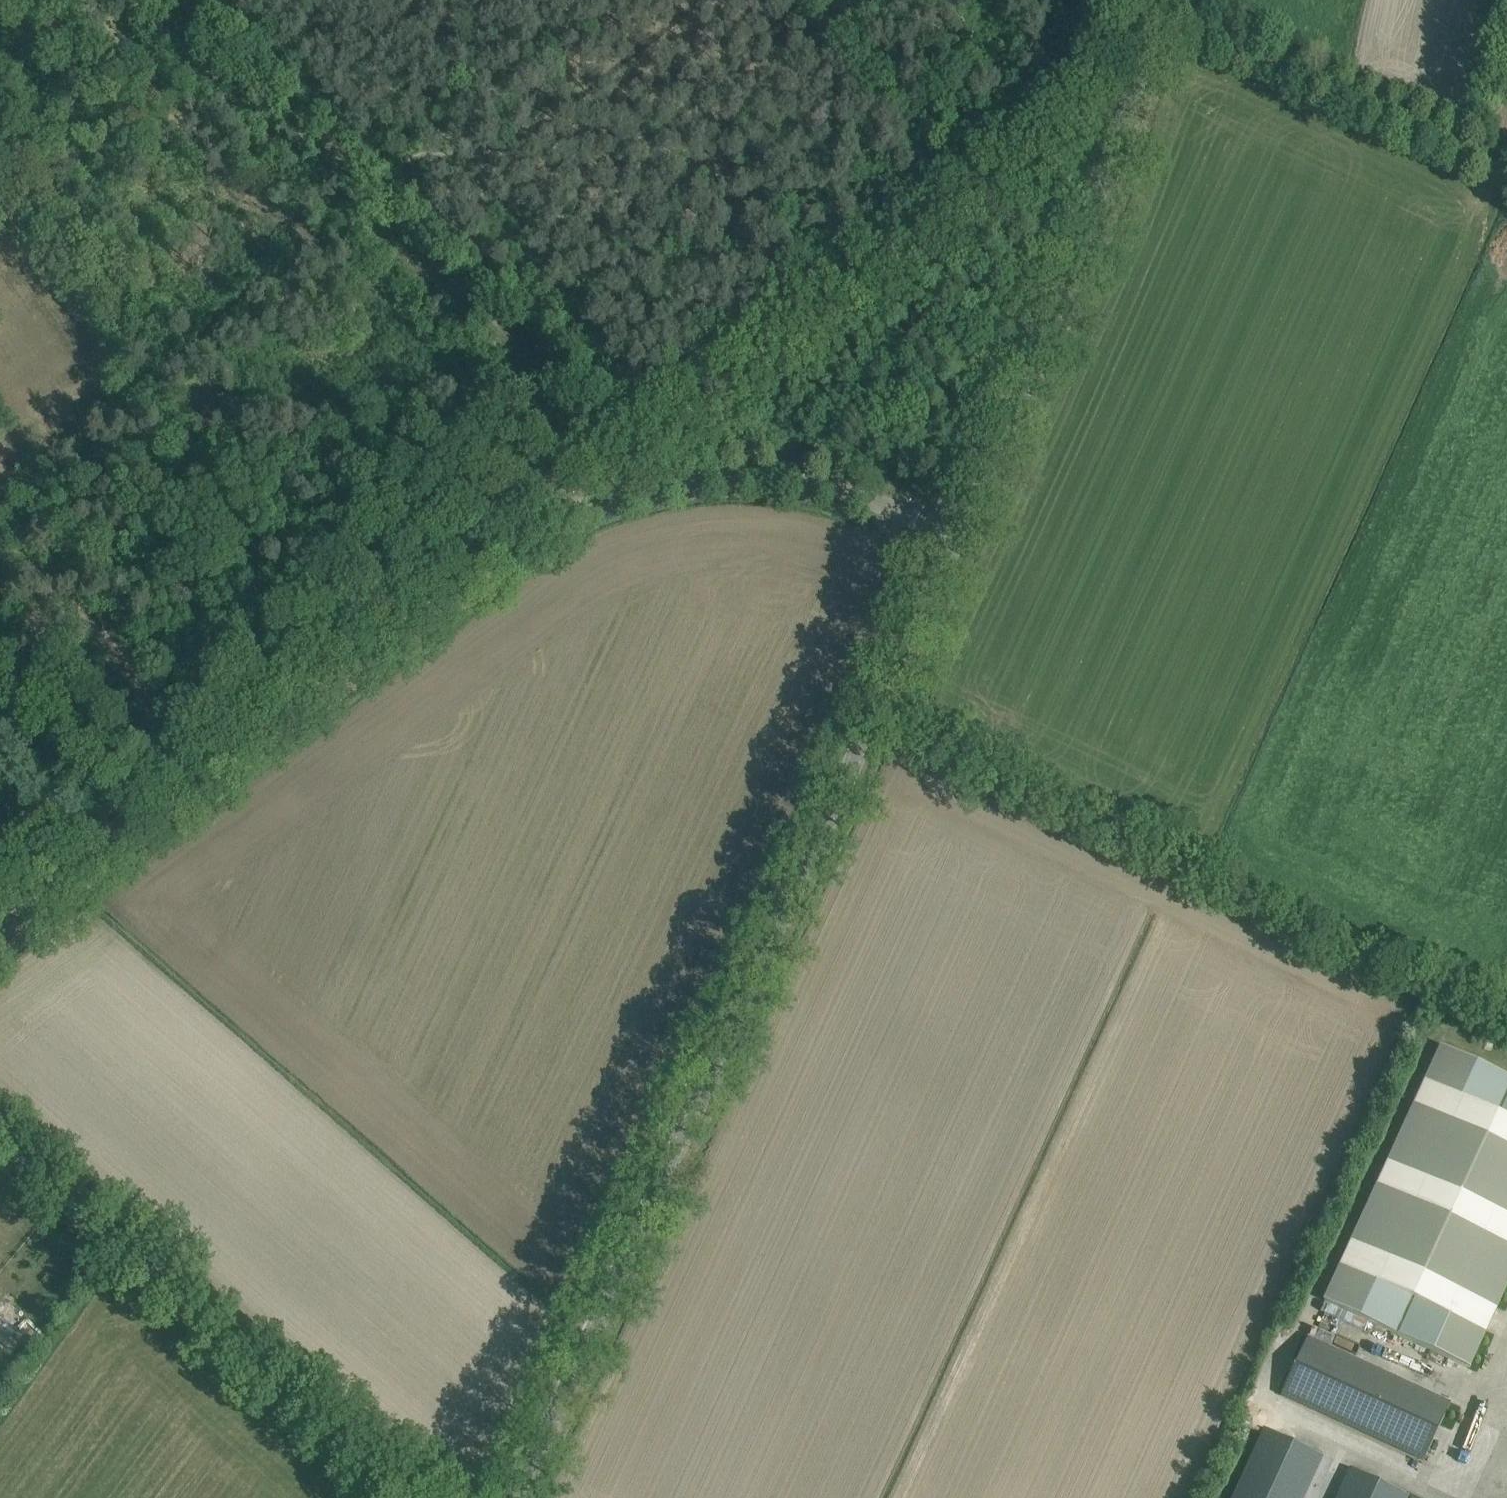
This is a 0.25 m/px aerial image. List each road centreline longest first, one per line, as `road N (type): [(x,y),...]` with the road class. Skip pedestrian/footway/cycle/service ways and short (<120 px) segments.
road 1 (unclassified): [(0,932),(558,516),(688,478),(761,476),(830,486),(959,535)]
road 2 (tertiary): [(520,1497),(959,535)]
road 3 (tertiary): [(959,535),(1087,242),(1152,13)]
road 4 (unclassified): [(1506,176),(1152,13)]

